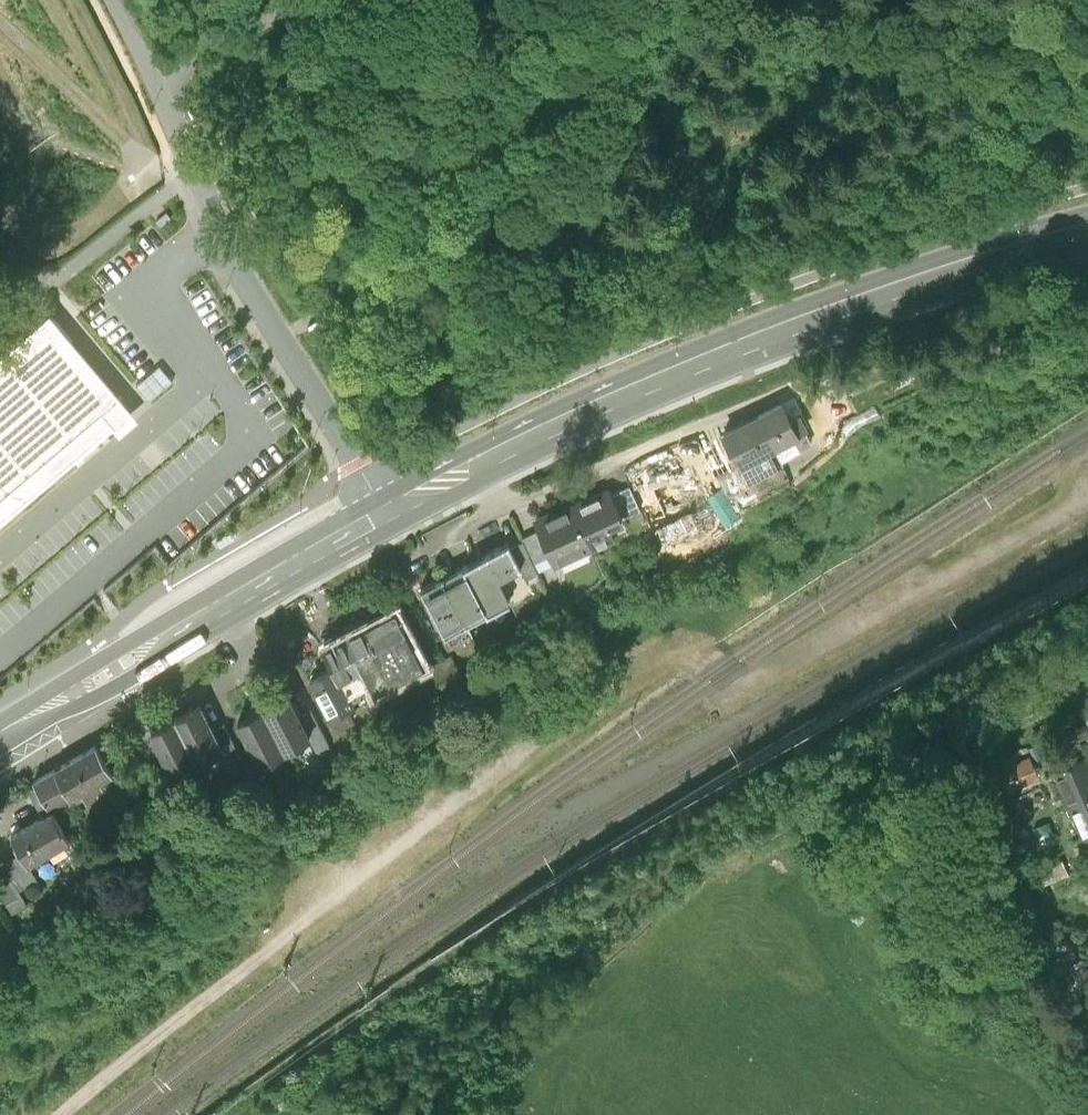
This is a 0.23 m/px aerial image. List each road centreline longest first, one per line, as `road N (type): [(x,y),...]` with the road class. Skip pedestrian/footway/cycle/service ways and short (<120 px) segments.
road 1 (track): [(1087,515),(763,692),(745,694),(687,675),(655,676),(612,697),(75,1114)]
road 2 (primary): [(0,731),(291,560),(559,425),(694,364),(1087,226)]

